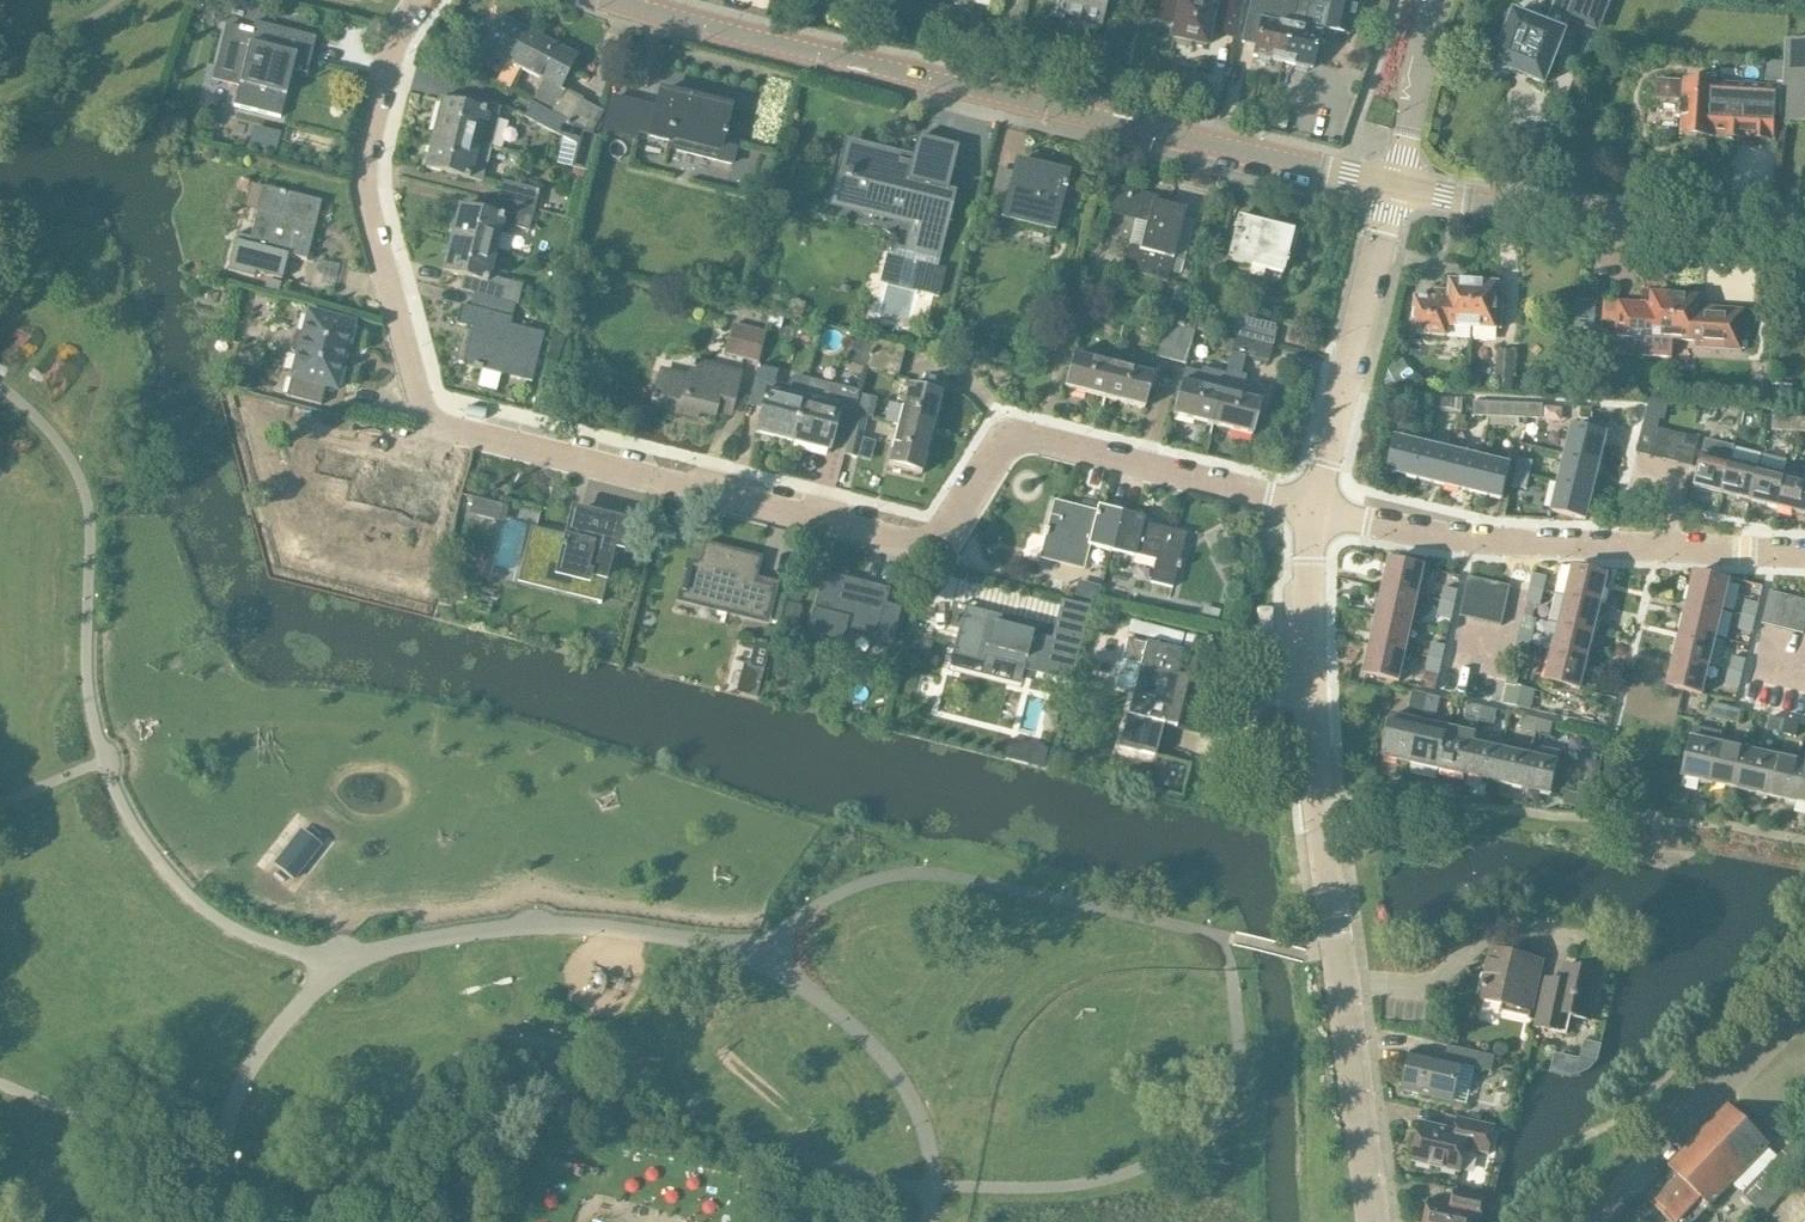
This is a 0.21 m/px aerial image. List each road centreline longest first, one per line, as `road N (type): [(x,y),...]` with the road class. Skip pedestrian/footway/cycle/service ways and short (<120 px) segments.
road 1 (residential): [(1313,509),(1025,435),(1007,438),(934,544),(428,420),(368,207),(366,156),(387,65),(419,0)]
road 2 (tertiary): [(1398,187),(614,0)]
road 3 (residential): [(1374,1221),(1316,799),(1307,566),(1313,509)]
road 4 (residential): [(1804,555),(1445,541),(1313,509)]
road 5 (tertiary): [(1804,235),(1604,221),(1398,187)]
road 6 (residential): [(1313,509),(1398,187)]
road 7 (unclassified): [(1598,1221),(1680,1124),(1804,1009)]
road 8 (residential): [(1398,187),(1444,0)]

